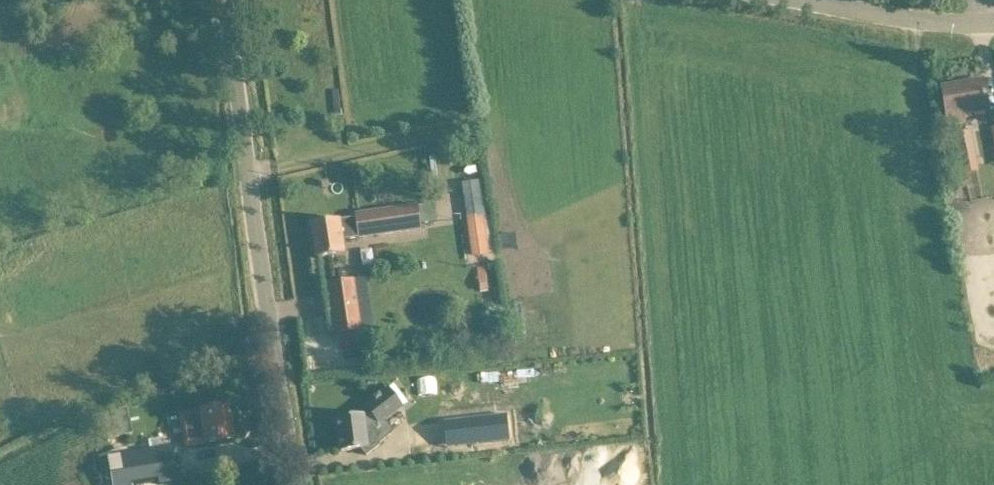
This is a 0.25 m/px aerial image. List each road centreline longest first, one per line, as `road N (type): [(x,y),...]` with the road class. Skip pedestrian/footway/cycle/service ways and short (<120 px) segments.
road 1 (unclassified): [(298,484),(227,0)]
road 2 (unclassified): [(993,18),(865,0)]

